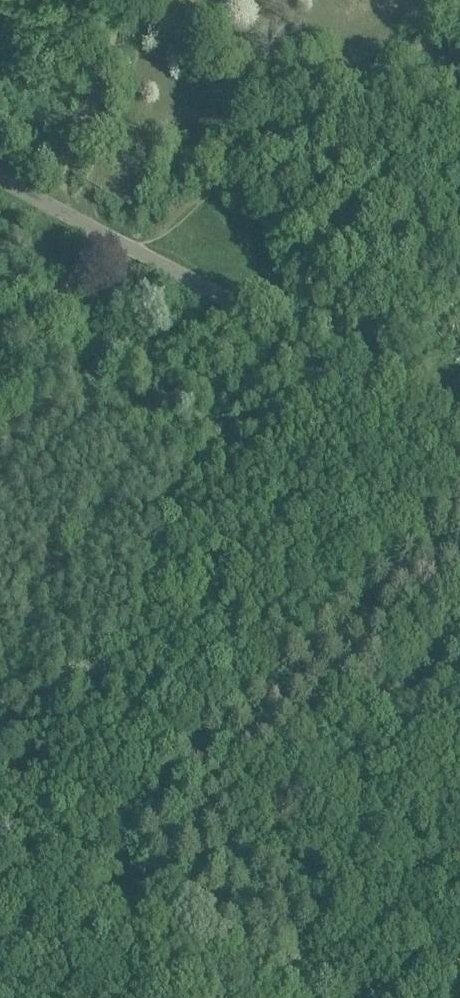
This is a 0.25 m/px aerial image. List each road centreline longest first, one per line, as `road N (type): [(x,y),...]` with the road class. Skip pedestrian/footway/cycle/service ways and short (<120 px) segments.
road 1 (unclassified): [(459,430),(0,183)]

